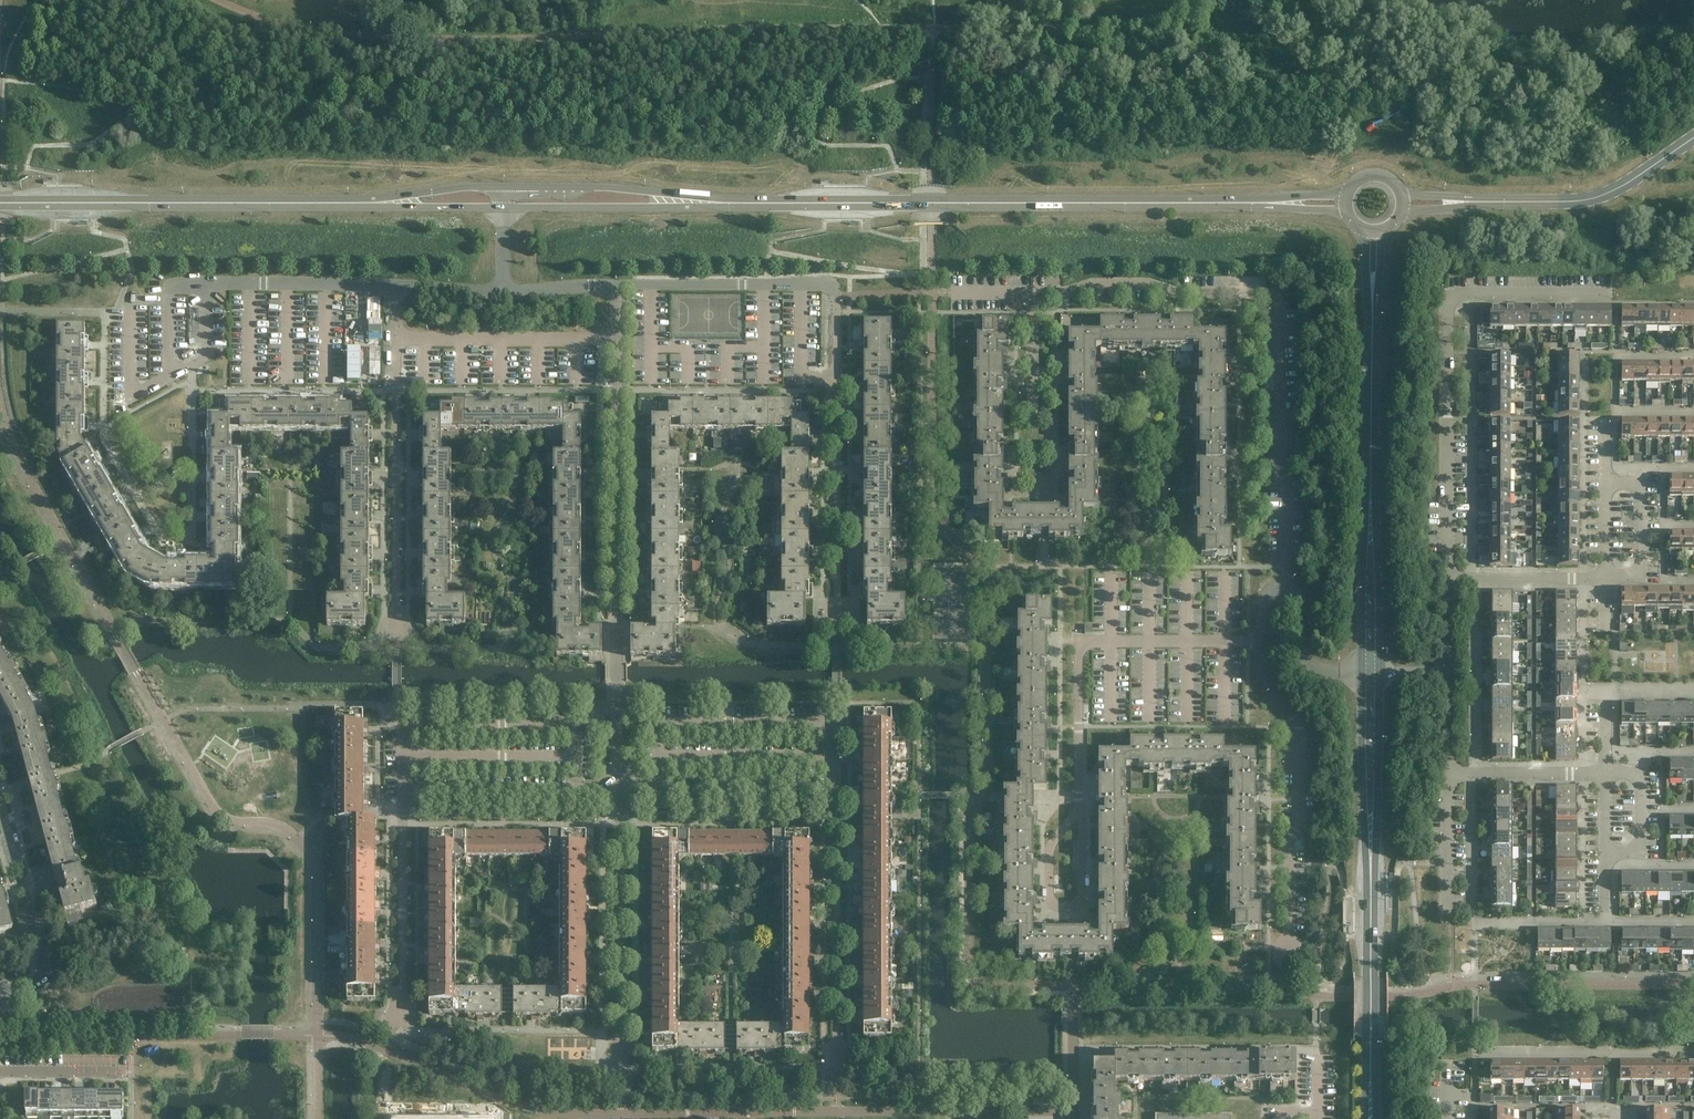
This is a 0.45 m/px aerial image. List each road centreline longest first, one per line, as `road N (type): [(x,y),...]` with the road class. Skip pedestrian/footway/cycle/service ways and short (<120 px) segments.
road 1 (tertiary): [(1273,201),(719,201)]
road 2 (residential): [(1288,585),(1279,299),(1175,296),(1149,286),(1090,286),(1063,299),(1028,299)]
road 3 (residential): [(620,791),(620,340)]
road 4 (residential): [(1444,579),(1442,352),(1450,296),(1592,294)]
road 5 (tertiary): [(379,201),(0,205)]
road 6 (residential): [(1078,812),(1079,643),(1258,641)]
road 7 (residential): [(1258,641),(1264,673),(1301,729),(1299,818),(1289,847),(1291,944)]
road 8 (residential): [(838,1063),(834,792)]
road 9 (residential): [(395,610),(397,339)]
road 10 (residential): [(620,1062),(620,791)]
road 11 (residential): [(835,630),(836,378)]
road 12 (unclassified): [(1470,200),(1590,201),(1693,141)]
road 13 (residential): [(401,1024),(404,793)]
road 14 (residential): [(0,992),(48,977),(0,805)]
road 15 (residential): [(620,340),(397,339)]
road 16 (residential): [(1028,299),(1032,396),(1052,423),(1053,479),(1021,478)]
road 17 (tertiary): [(719,201),(503,186)]
road 18 (tertiary): [(503,206),(719,201)]
road 19 (residential): [(404,793),(620,791)]
road 20 (residential): [(620,791),(834,792)]
road 21 (residential): [(1078,812),(1048,849),(1050,903),(1059,907),(1082,901),(1082,826)]
road 22 (tertiary): [(1370,1073),(1371,866)]
road 23 (residential): [(620,284),(827,284)]
road 24 (tertiary): [(1371,482),(1361,677)]
road 25 (tertiary): [(1379,677),(1371,482)]
road 26 (residential): [(205,283),(396,286)]
road 27 (tertiary): [(1361,677),(1371,866)]
road 28 (tertiary): [(1371,866),(1379,677)]
road 29 (tertiary): [(1371,482),(1372,293)]
road 30 (residential): [(1603,580),(1637,578),(1637,477),(1602,474)]
road 31 (residential): [(1444,579),(1603,580)]
road 32 (residential): [(1449,778),(1605,774)]
road 33 (residential): [(1361,677),(1318,675),(1302,645),(1300,597),(1288,585)]
road 34 (residential): [(1604,908),(1605,774)]
road 35 (residential): [(1451,908),(1449,778)]
road 36 (residential): [(0,1072),(126,1071)]
road 37 (tertiary): [(503,186),(379,201)]
road 38 (tertiary): [(379,201),(503,206)]

